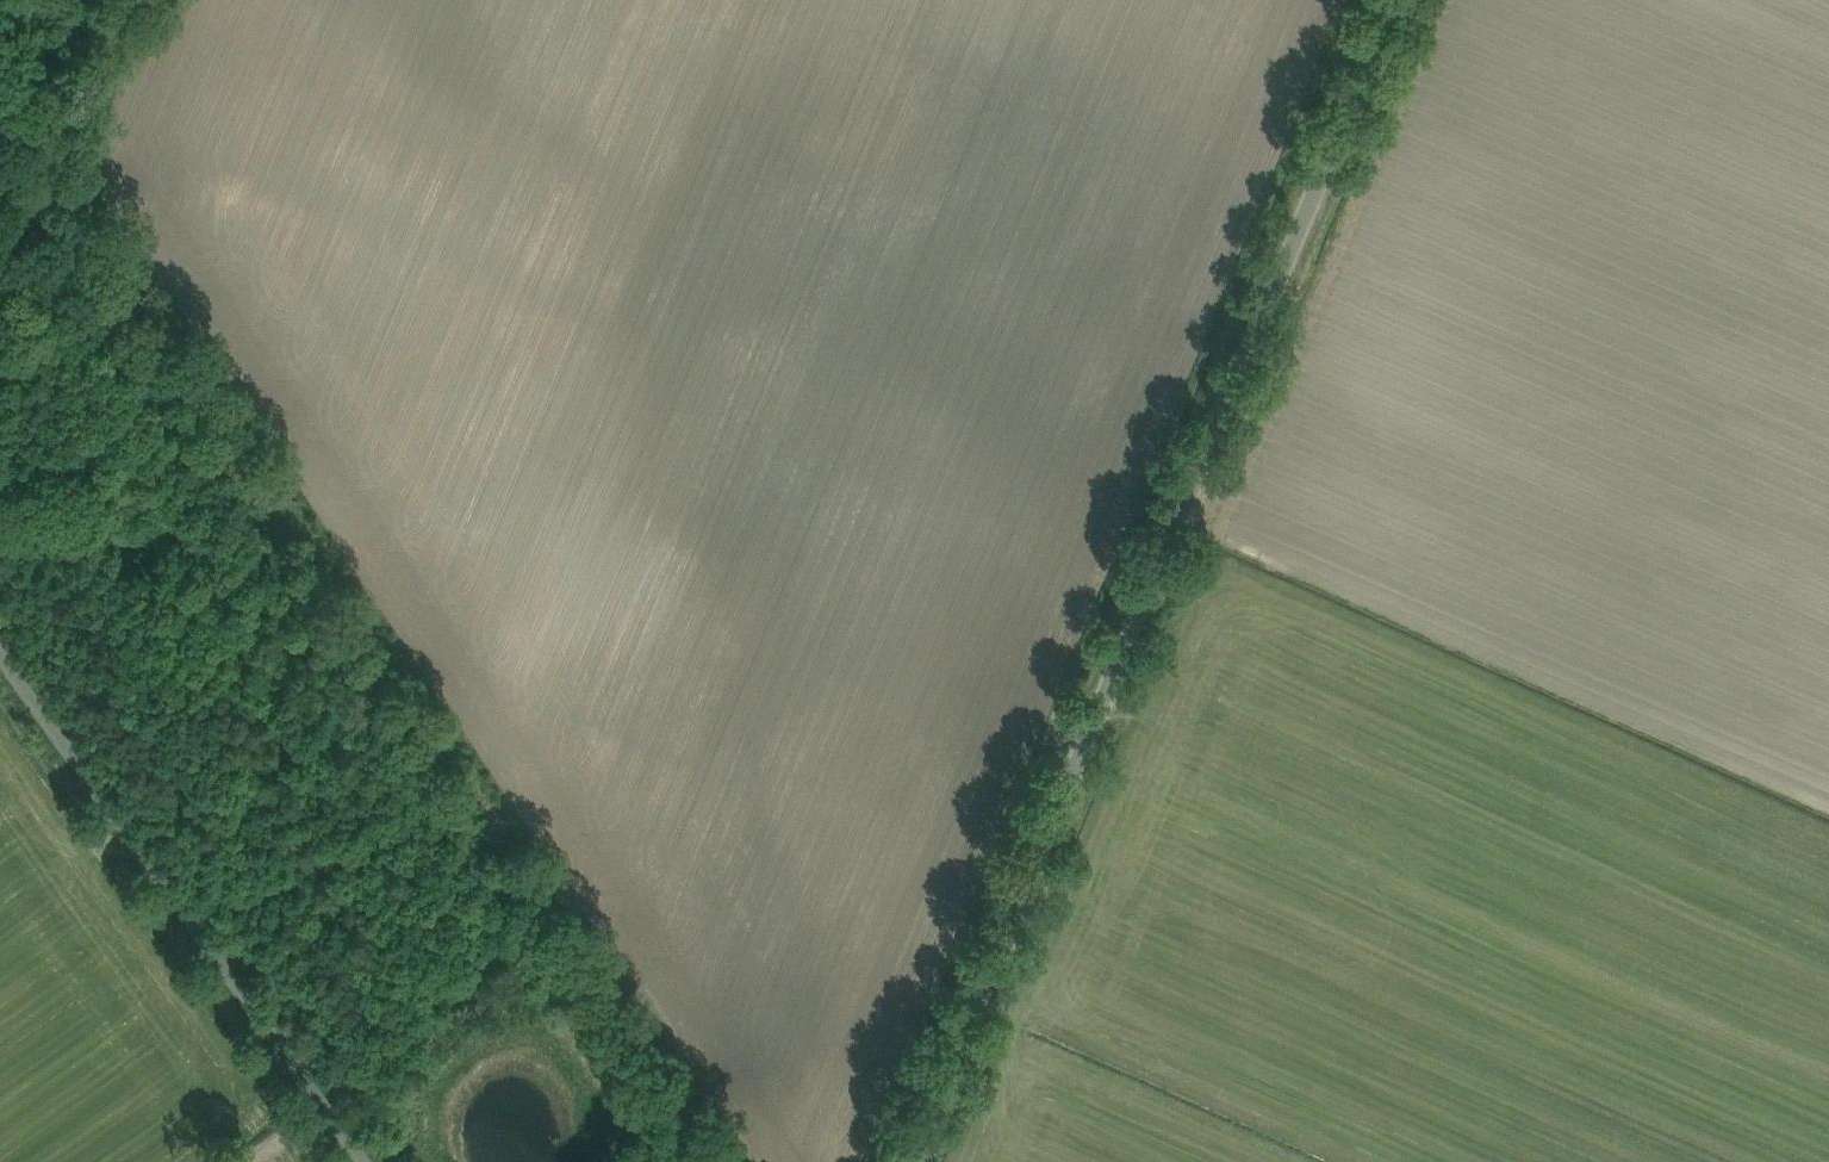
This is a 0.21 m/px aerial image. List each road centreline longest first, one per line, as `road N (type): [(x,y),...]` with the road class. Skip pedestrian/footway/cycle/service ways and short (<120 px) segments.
road 1 (unclassified): [(910,1161),(1403,0)]

